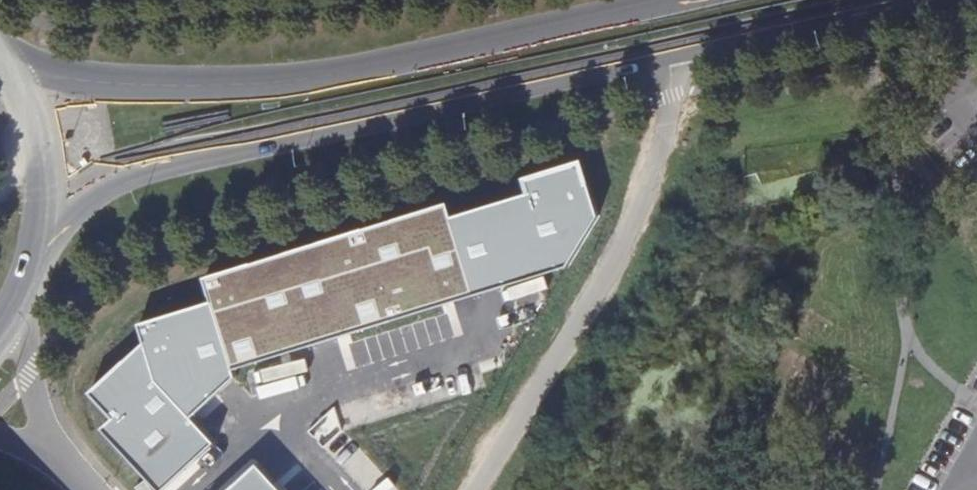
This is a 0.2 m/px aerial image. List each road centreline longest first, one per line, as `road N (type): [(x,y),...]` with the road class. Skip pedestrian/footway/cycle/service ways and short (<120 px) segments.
road 1 (primary): [(666,0),(264,83),(70,78),(0,59)]
road 2 (primary): [(35,236),(90,188),(135,165),(663,54)]
road 3 (unclassified): [(474,489),(614,267),(667,123),(663,54)]
road 4 (primary): [(663,54),(911,0)]
road 5 (primary): [(35,236),(33,145),(0,65)]
road 6 (unclassified): [(46,442),(10,305)]

